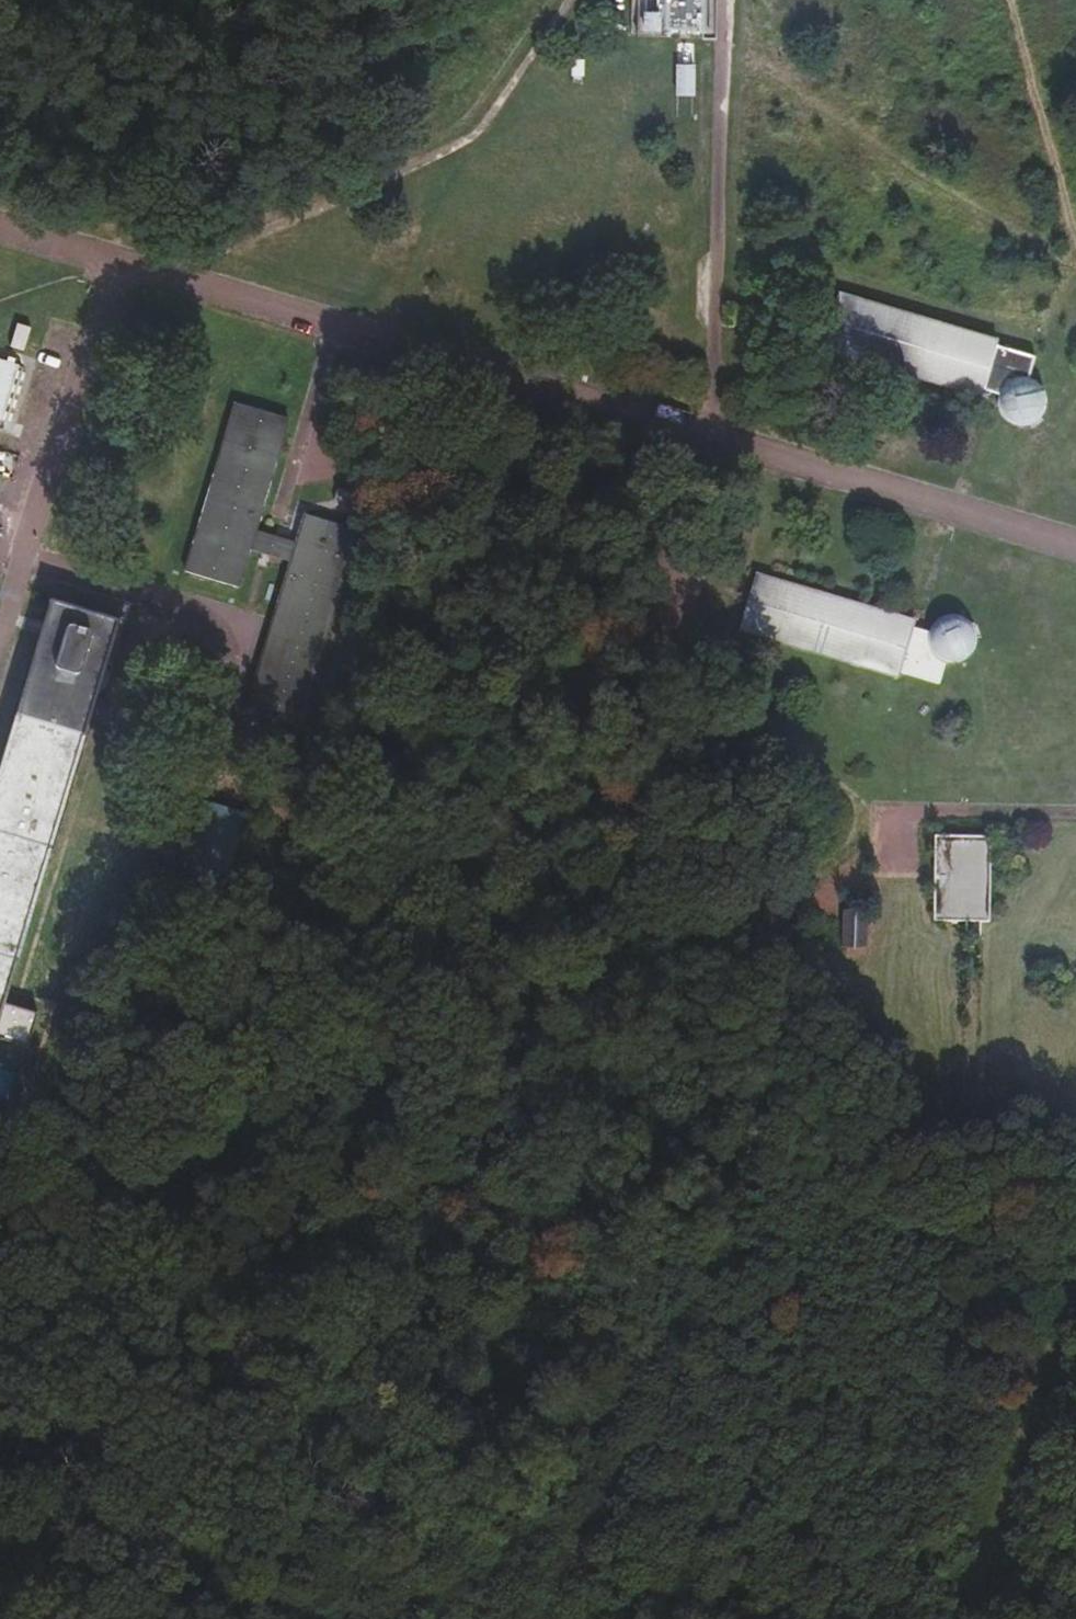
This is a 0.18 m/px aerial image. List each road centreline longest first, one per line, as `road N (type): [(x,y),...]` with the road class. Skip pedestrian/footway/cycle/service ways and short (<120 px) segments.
road 1 (track): [(0,1266),(673,923),(797,884),(871,818),(898,812)]
road 2 (track): [(538,1618),(659,1423),(879,1118)]

